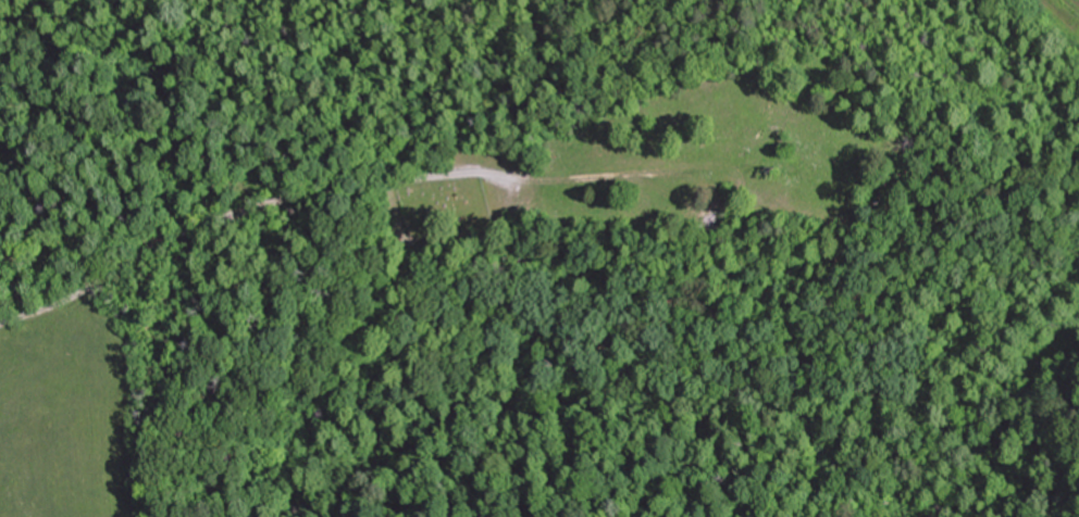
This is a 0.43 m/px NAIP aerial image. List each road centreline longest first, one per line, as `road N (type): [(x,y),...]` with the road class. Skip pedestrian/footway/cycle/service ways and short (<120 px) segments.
road 1 (residential): [(0,323),(239,209),(393,180),(495,181)]

